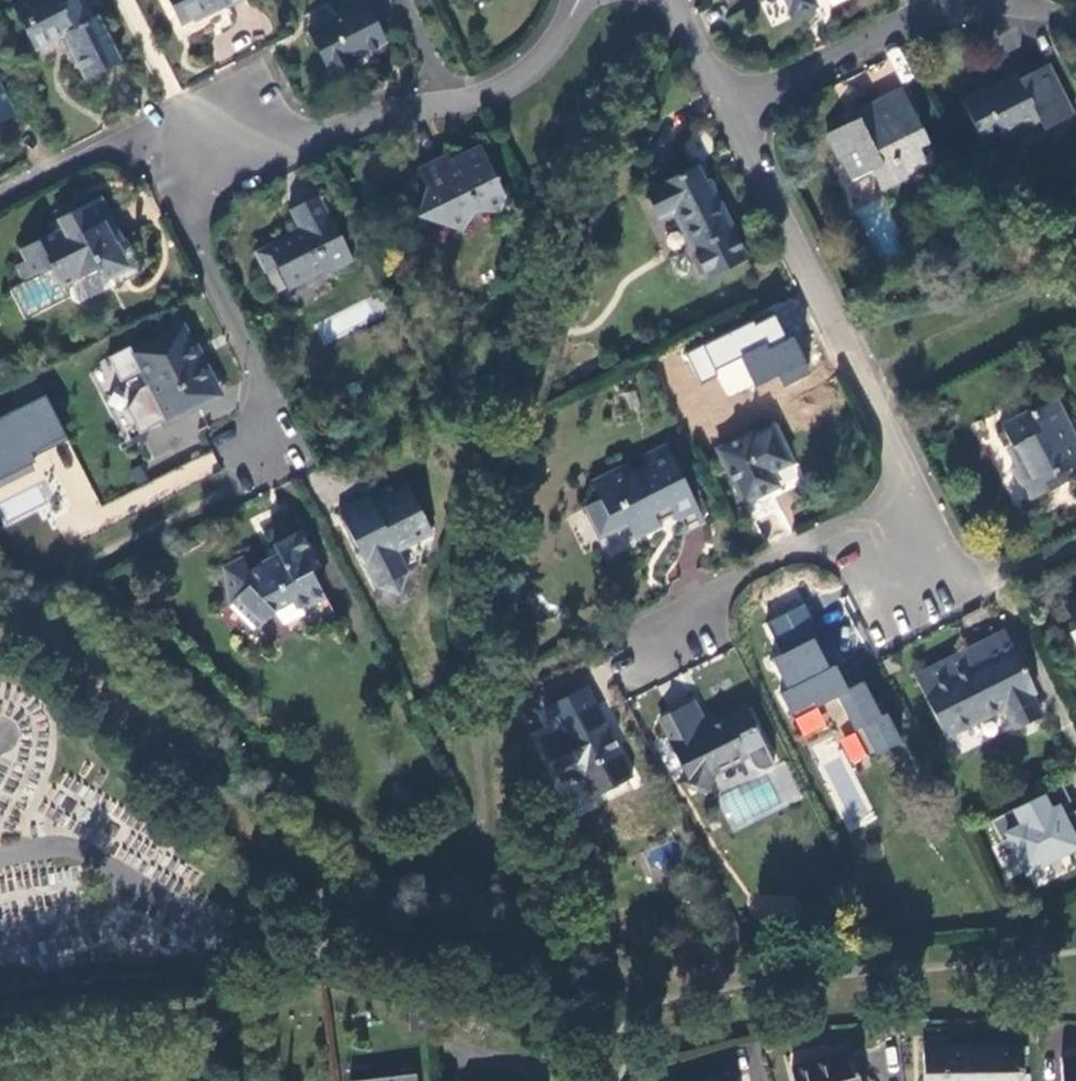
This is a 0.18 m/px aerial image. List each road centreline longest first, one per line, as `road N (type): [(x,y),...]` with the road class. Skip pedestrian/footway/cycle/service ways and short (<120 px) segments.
road 1 (residential): [(282,451),(189,240),(201,182),(406,96),(503,77),(576,0)]
road 2 (unclassified): [(715,108),(911,513)]
road 3 (residential): [(911,513),(623,651)]
road 4 (unclassified): [(940,0),(715,108)]
road 5 (unclassified): [(911,513),(946,590),(1075,543)]
road 6 (unclassified): [(658,0),(715,108)]

